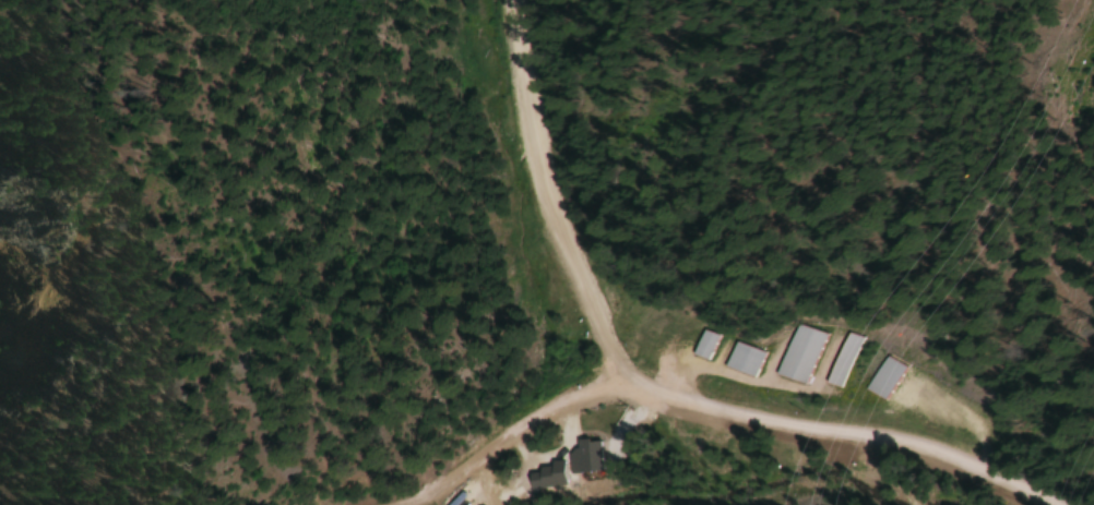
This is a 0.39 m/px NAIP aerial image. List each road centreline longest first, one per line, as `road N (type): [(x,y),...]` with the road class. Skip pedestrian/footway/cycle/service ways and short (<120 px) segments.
road 1 (residential): [(1046,504),(917,444),(810,433),(658,394),(583,404),(428,504)]
road 2 (residential): [(628,395),(544,188),(522,0)]

